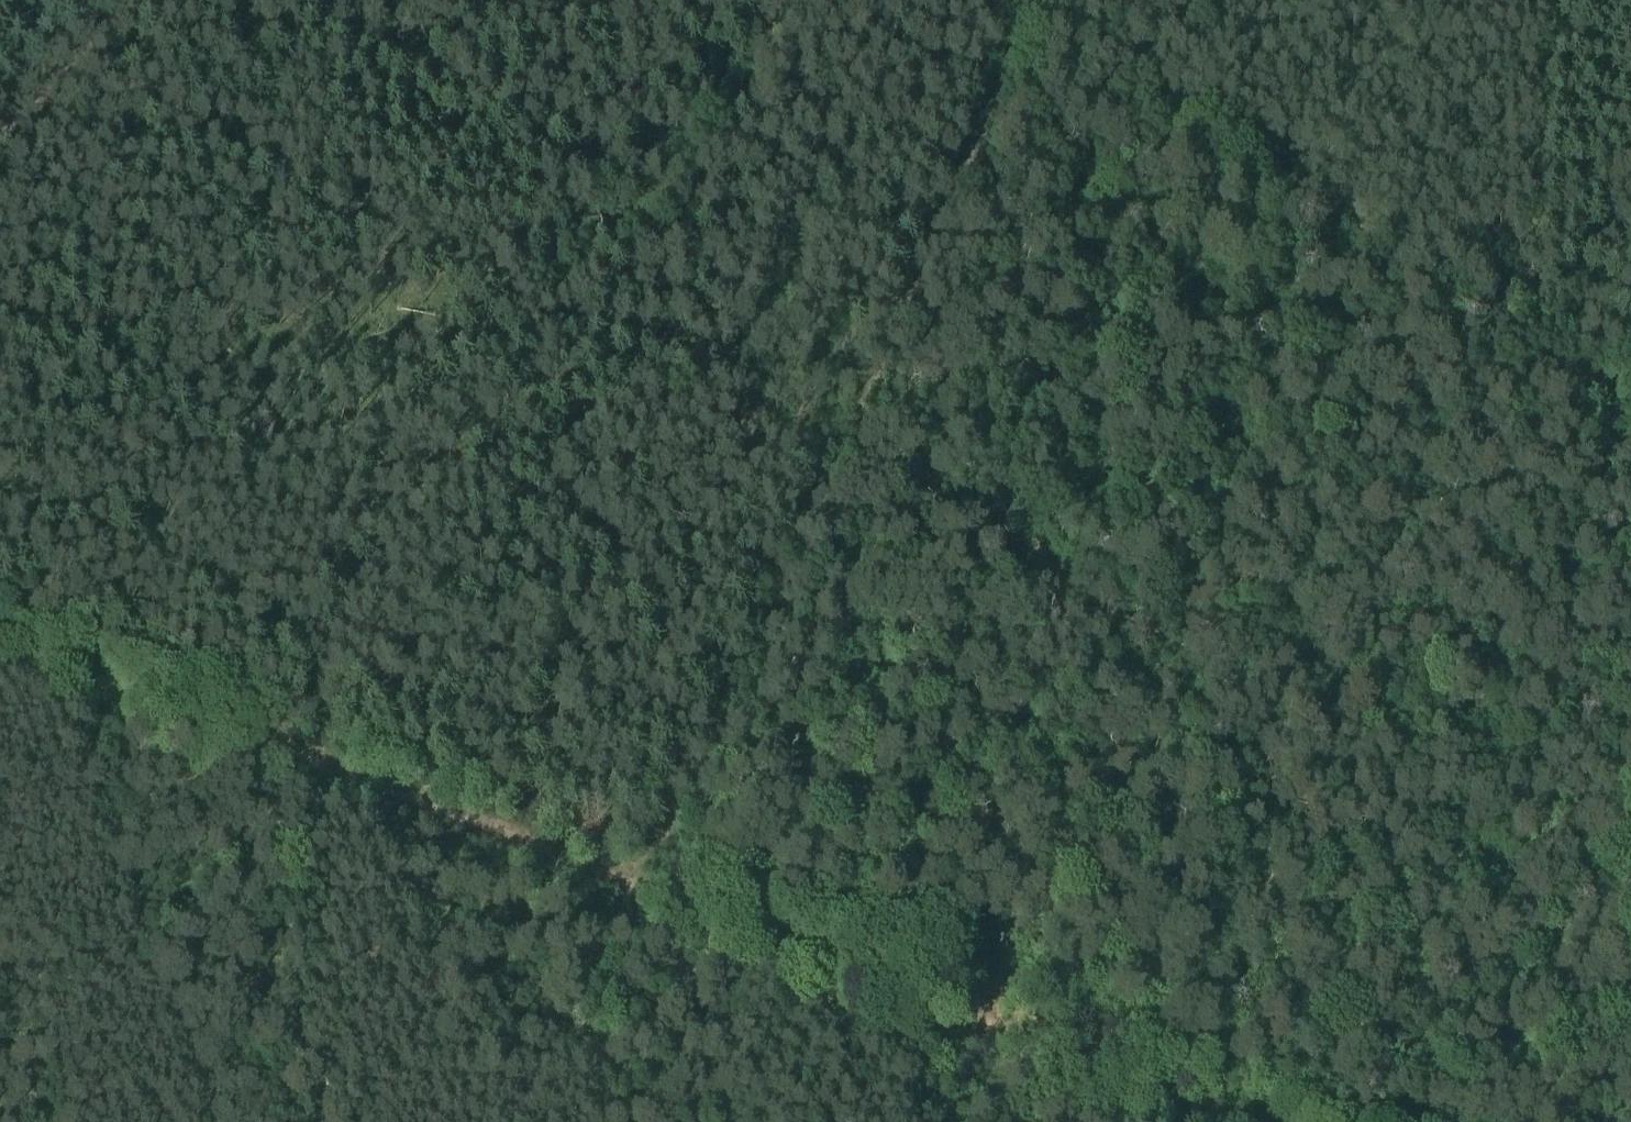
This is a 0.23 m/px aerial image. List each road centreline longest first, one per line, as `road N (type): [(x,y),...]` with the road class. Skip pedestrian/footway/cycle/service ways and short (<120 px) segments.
road 1 (track): [(1269,1121),(636,860),(0,631)]
road 2 (track): [(508,1121),(1049,0)]
road 3 (track): [(0,142),(137,0)]

